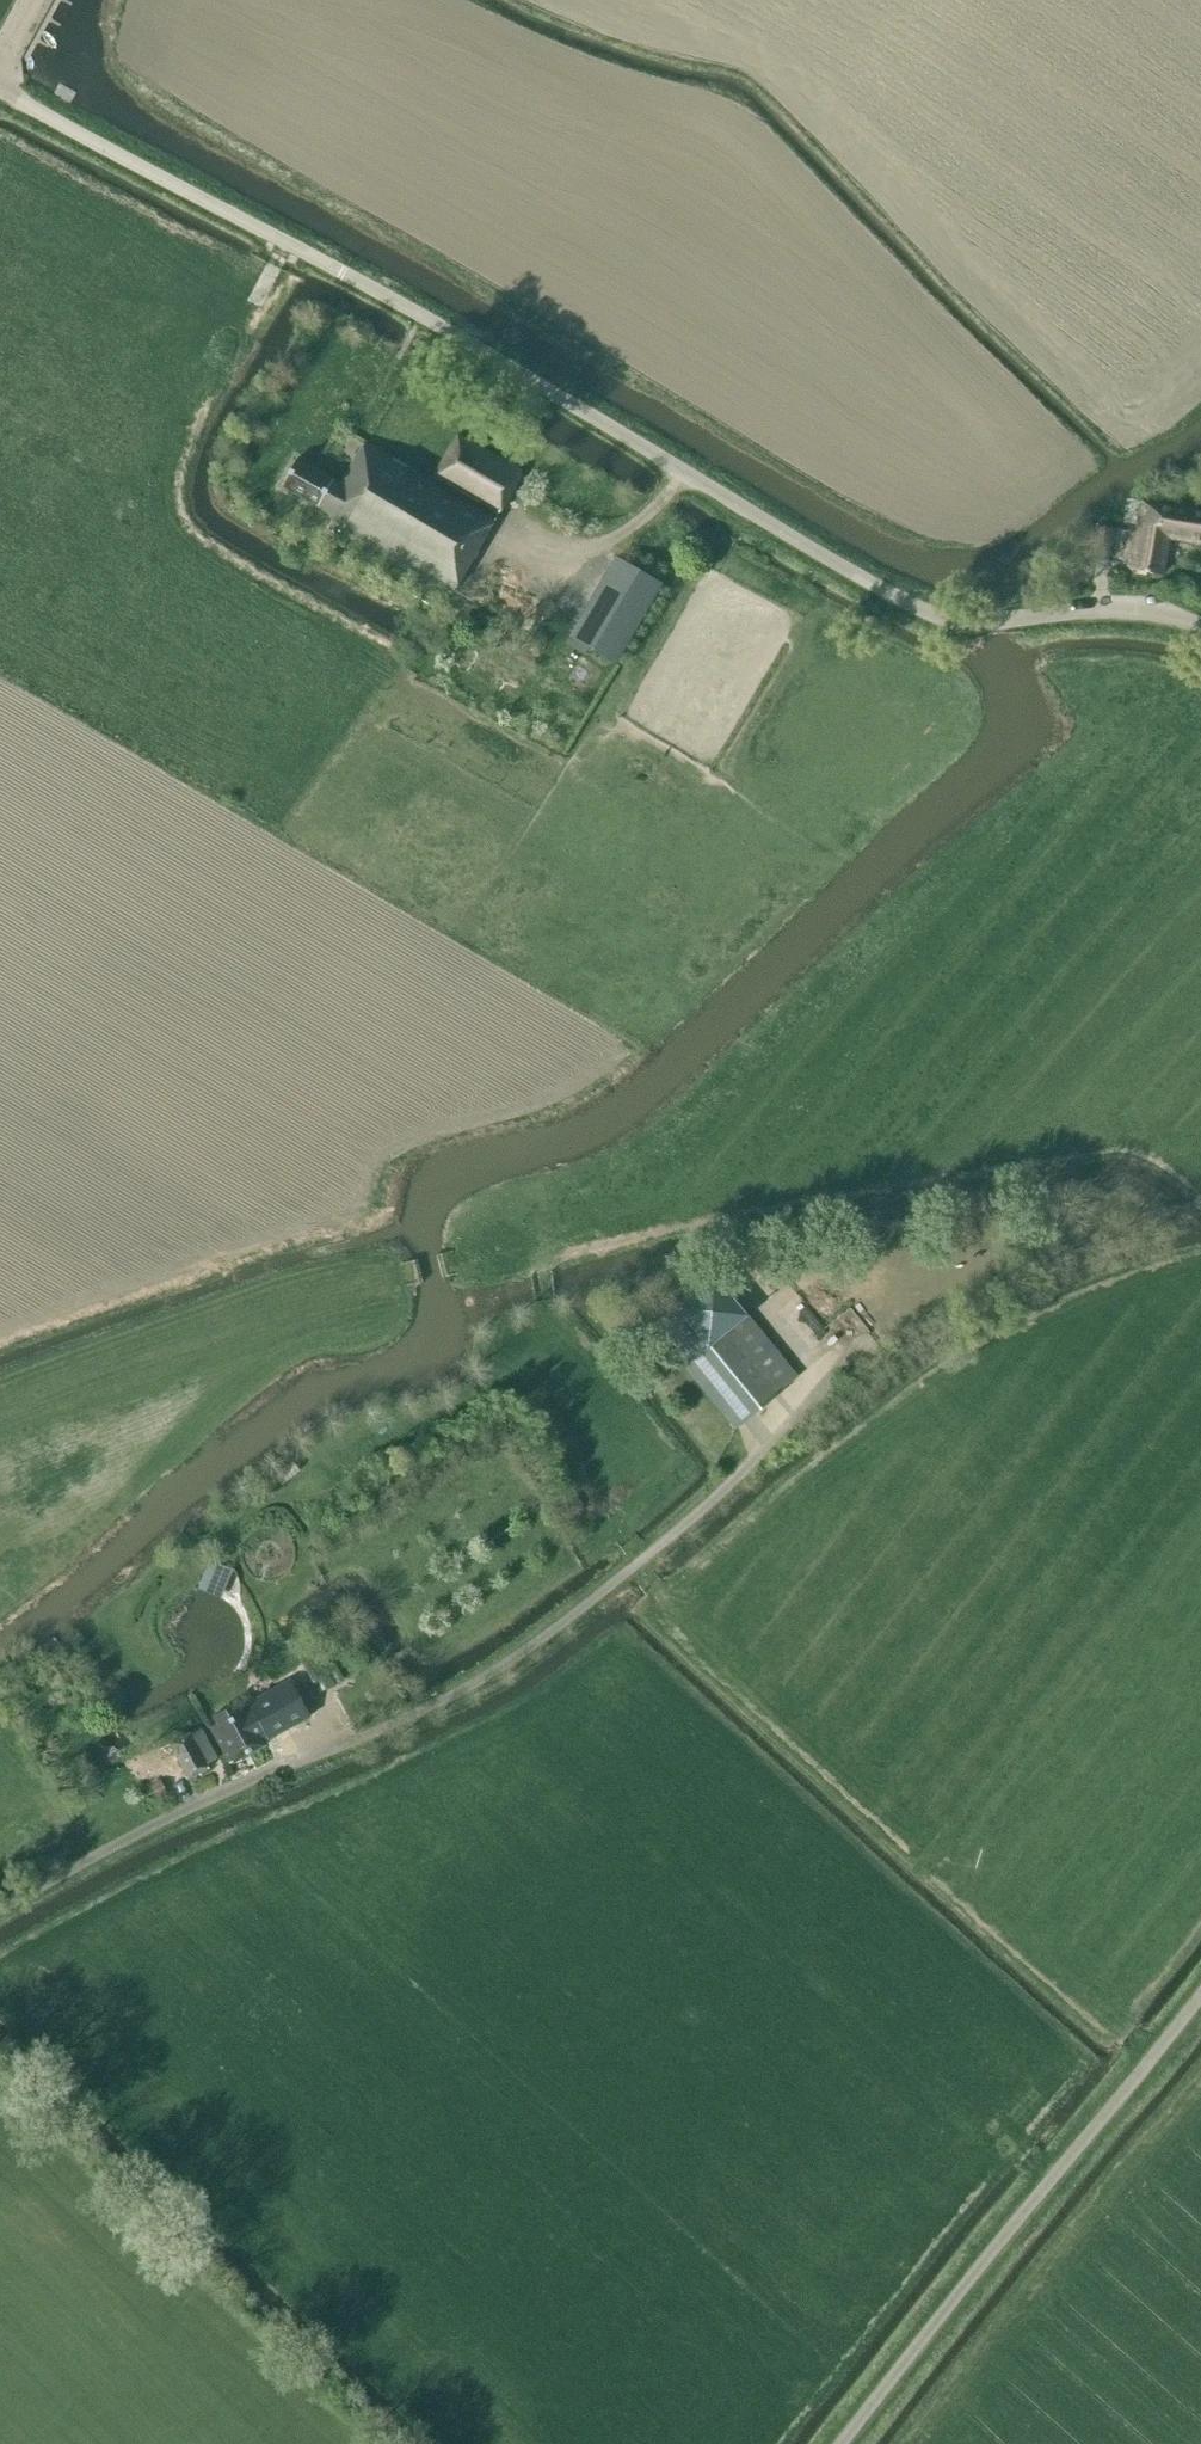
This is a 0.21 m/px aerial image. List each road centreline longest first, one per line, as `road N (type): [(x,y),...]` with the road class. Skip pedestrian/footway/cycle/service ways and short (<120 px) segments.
road 1 (unclassified): [(962,626),(902,604),(506,364),(0,89)]
road 2 (unclassified): [(0,1908),(220,1792),(424,1710),(511,1660),(660,1550)]
road 3 (unclassified): [(841,2443),(1200,1994)]
road 4 (unclassified): [(1200,638),(1124,620),(1065,621)]

